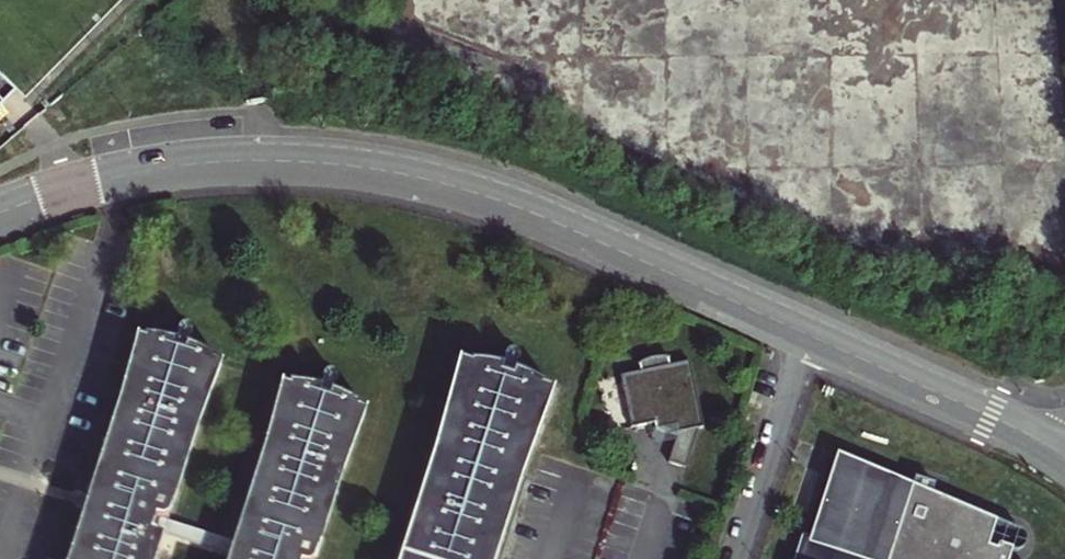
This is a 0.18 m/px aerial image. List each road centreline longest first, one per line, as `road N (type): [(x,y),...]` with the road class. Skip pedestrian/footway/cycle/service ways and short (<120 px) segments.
road 1 (tertiary): [(0,215),(94,183),(188,165),(299,161),(408,175),(601,241),(992,415),(1064,456)]

